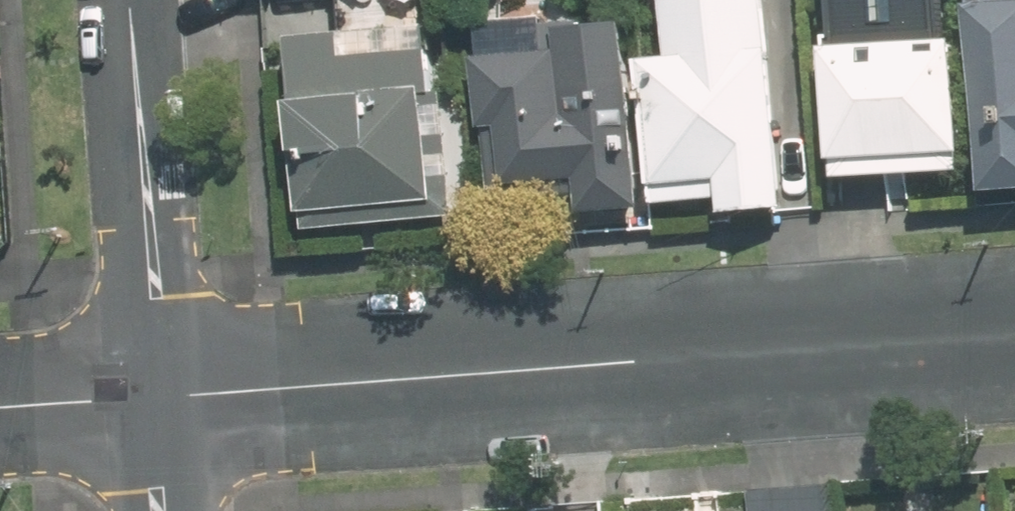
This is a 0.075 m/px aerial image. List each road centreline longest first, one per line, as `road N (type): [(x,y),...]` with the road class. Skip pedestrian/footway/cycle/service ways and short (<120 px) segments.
road 1 (residential): [(152,395),(1014,334)]
road 2 (residential): [(126,0),(152,395)]
road 3 (residential): [(0,406),(152,395)]

